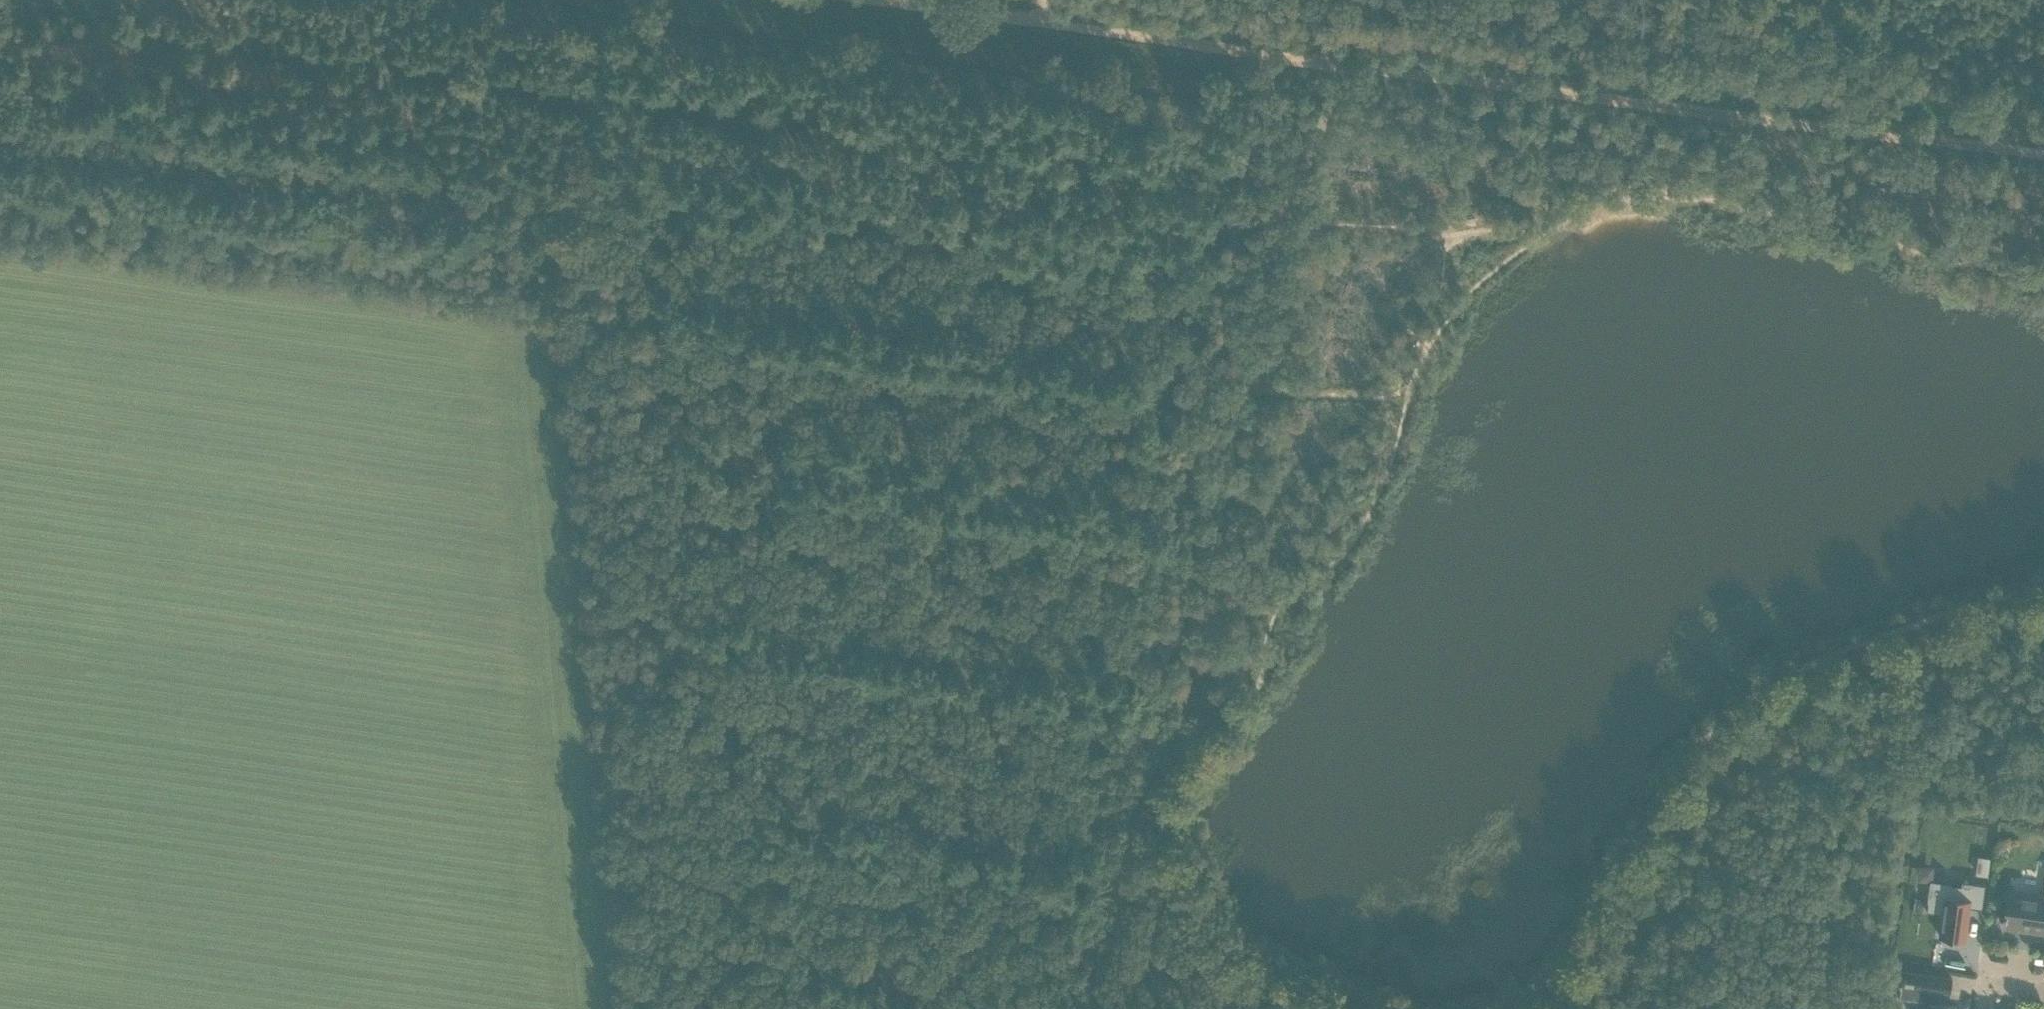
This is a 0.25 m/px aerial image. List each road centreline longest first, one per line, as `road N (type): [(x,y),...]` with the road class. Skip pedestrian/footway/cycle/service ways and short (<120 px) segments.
road 1 (track): [(2043,155),(1250,43),(1212,252)]
road 2 (track): [(1250,43),(1036,12)]

